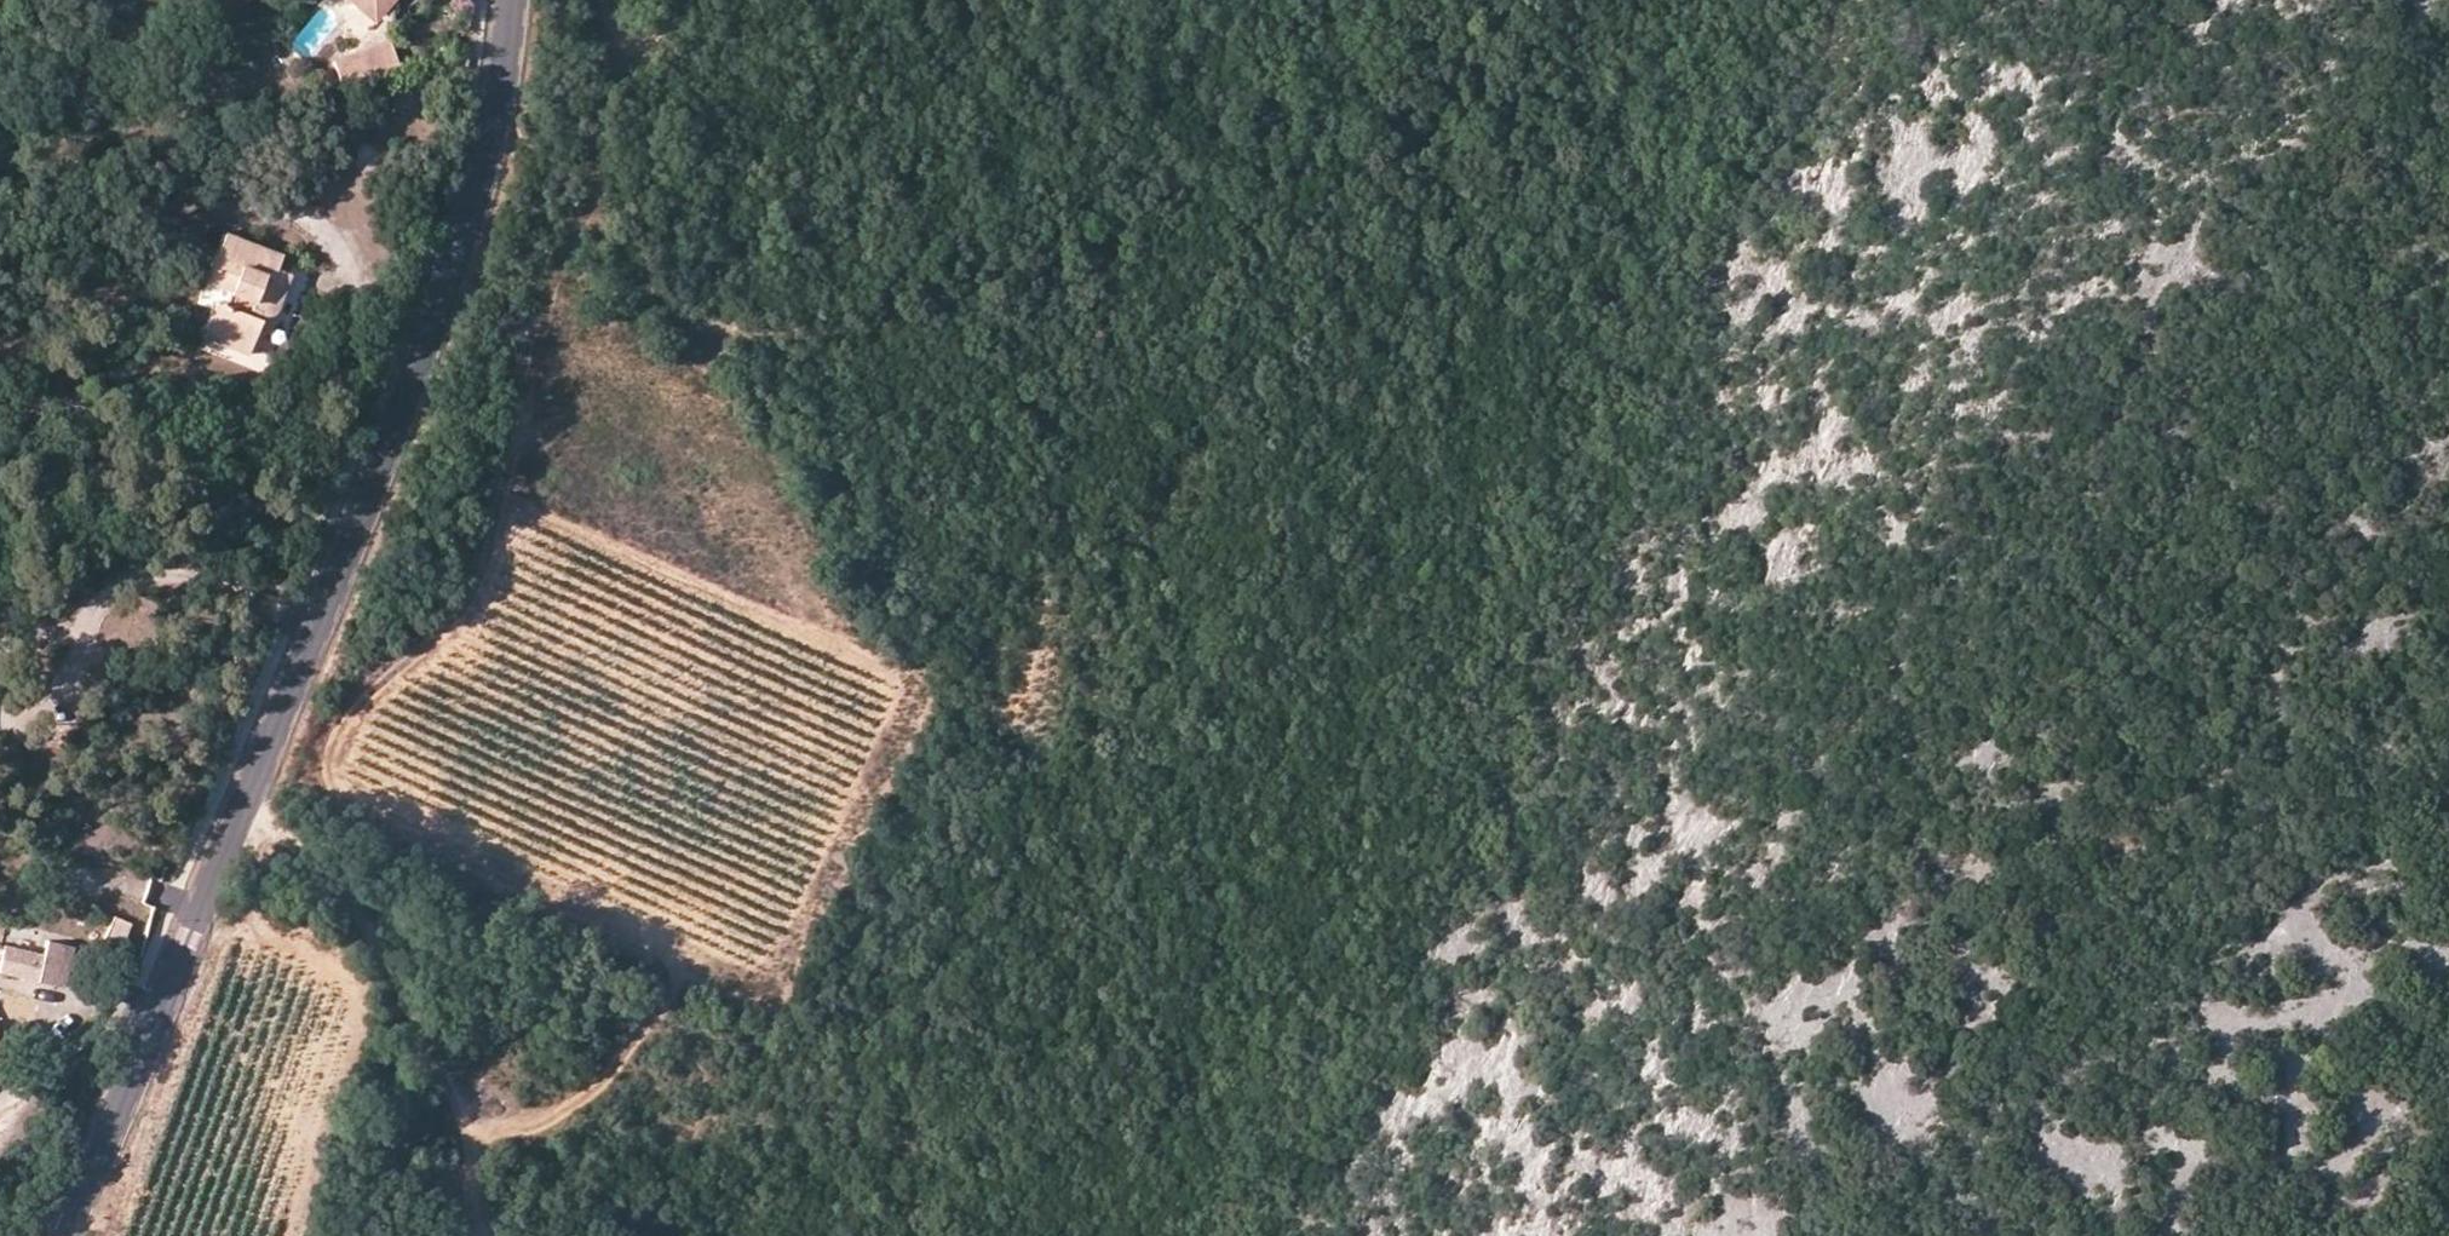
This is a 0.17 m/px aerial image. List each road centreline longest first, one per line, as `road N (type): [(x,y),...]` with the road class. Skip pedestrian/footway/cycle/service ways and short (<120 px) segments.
road 1 (tertiary): [(70,1235),(222,837),(416,372),(475,199),(511,0)]
road 2 (track): [(161,993),(0,1106)]

